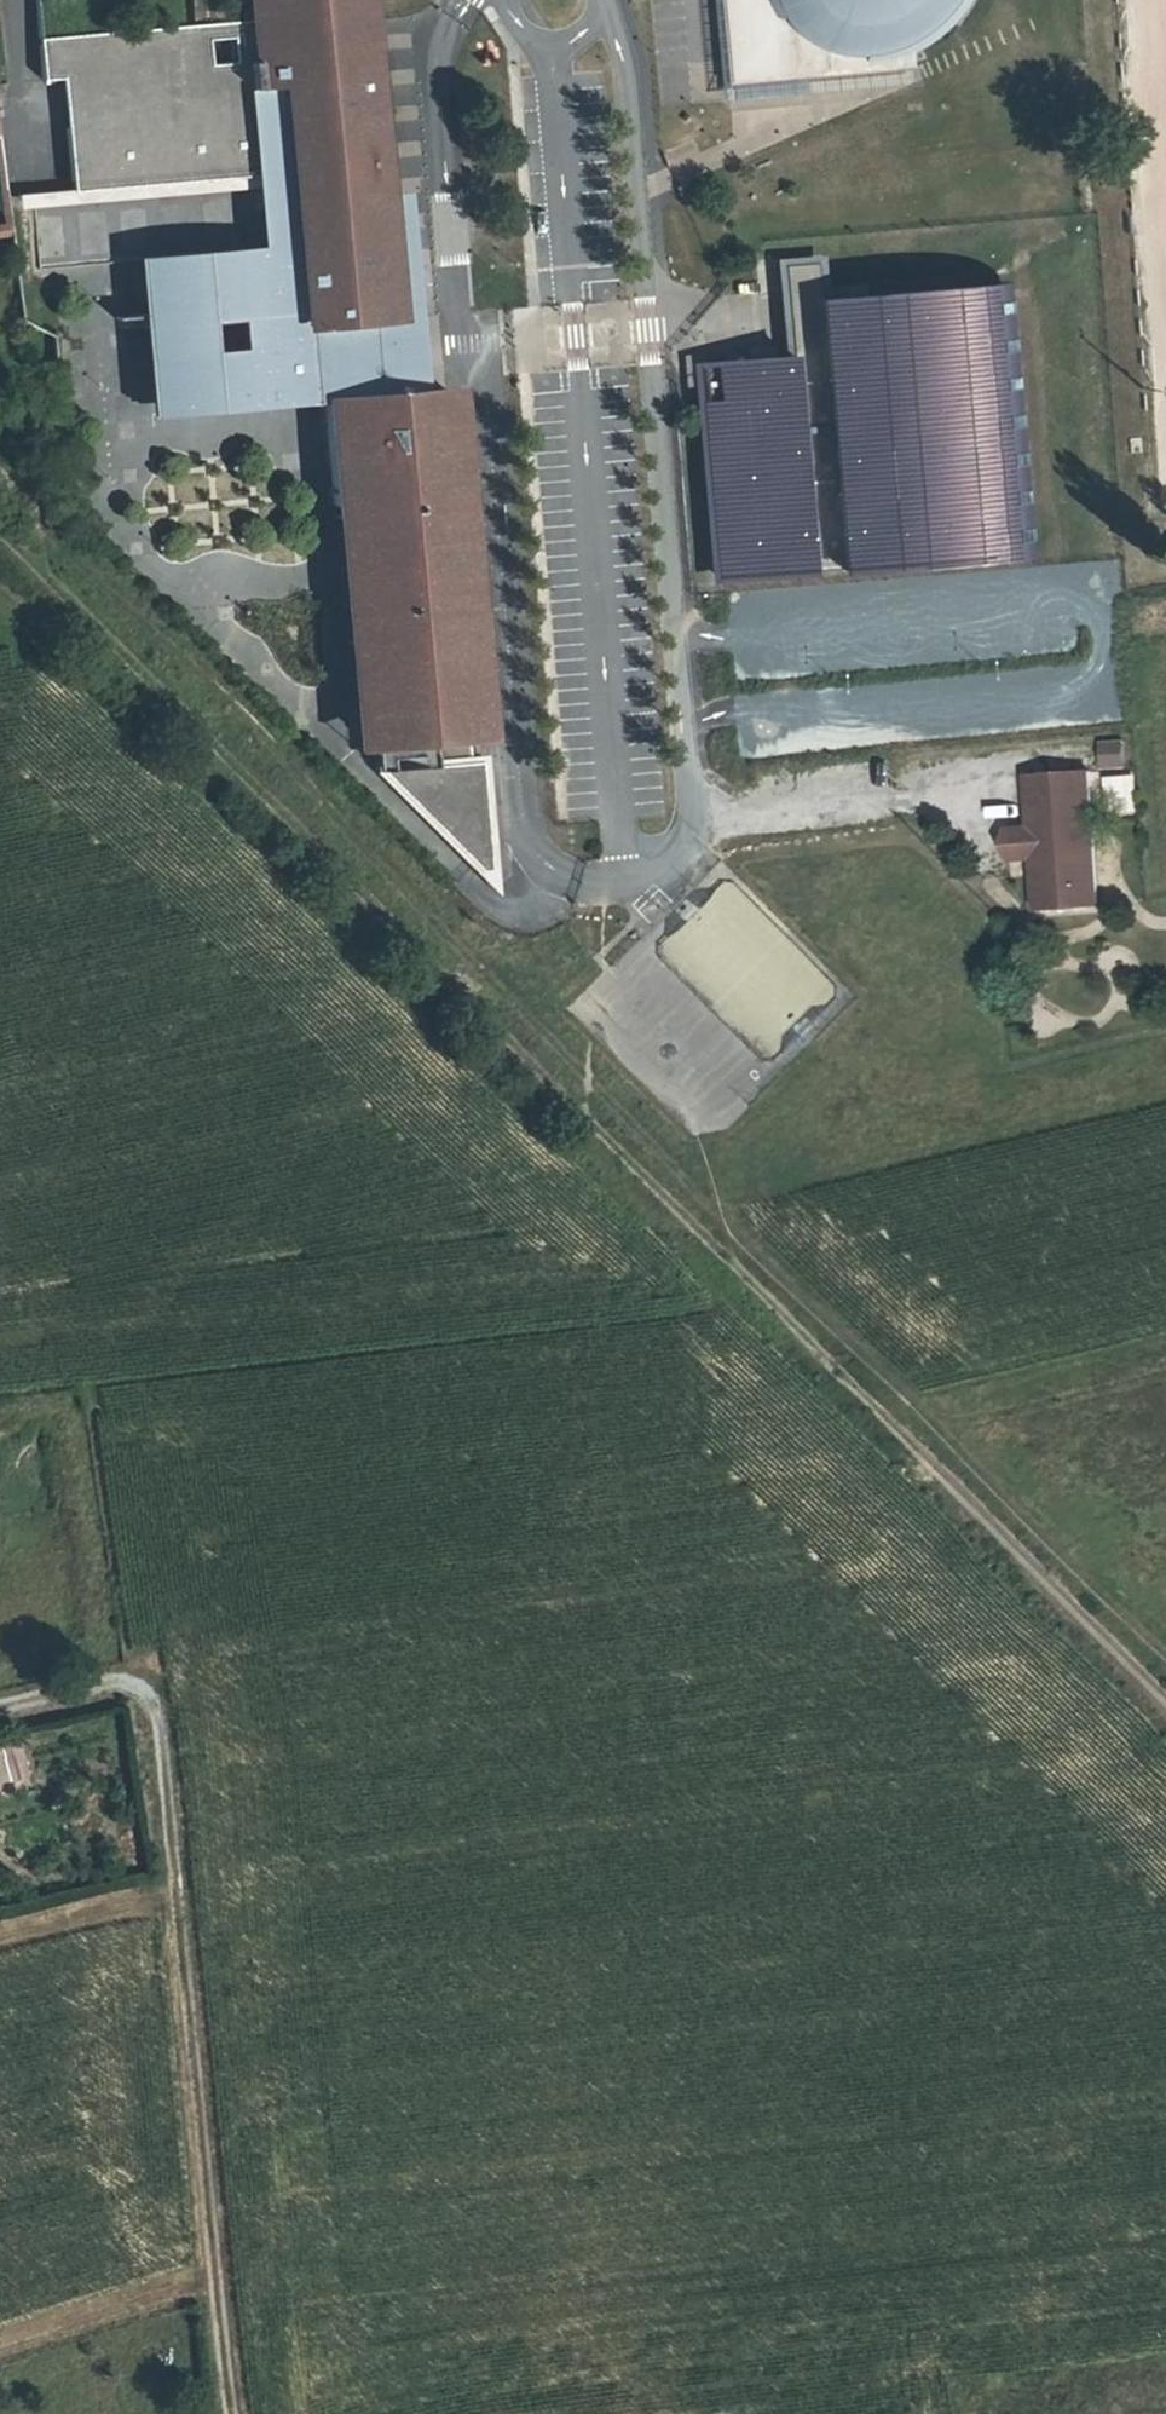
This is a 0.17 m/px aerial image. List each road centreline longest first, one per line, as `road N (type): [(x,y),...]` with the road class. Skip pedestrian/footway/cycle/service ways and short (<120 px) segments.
road 1 (track): [(233,2413),(160,1708),(136,1676),(99,1677),(0,1702)]

